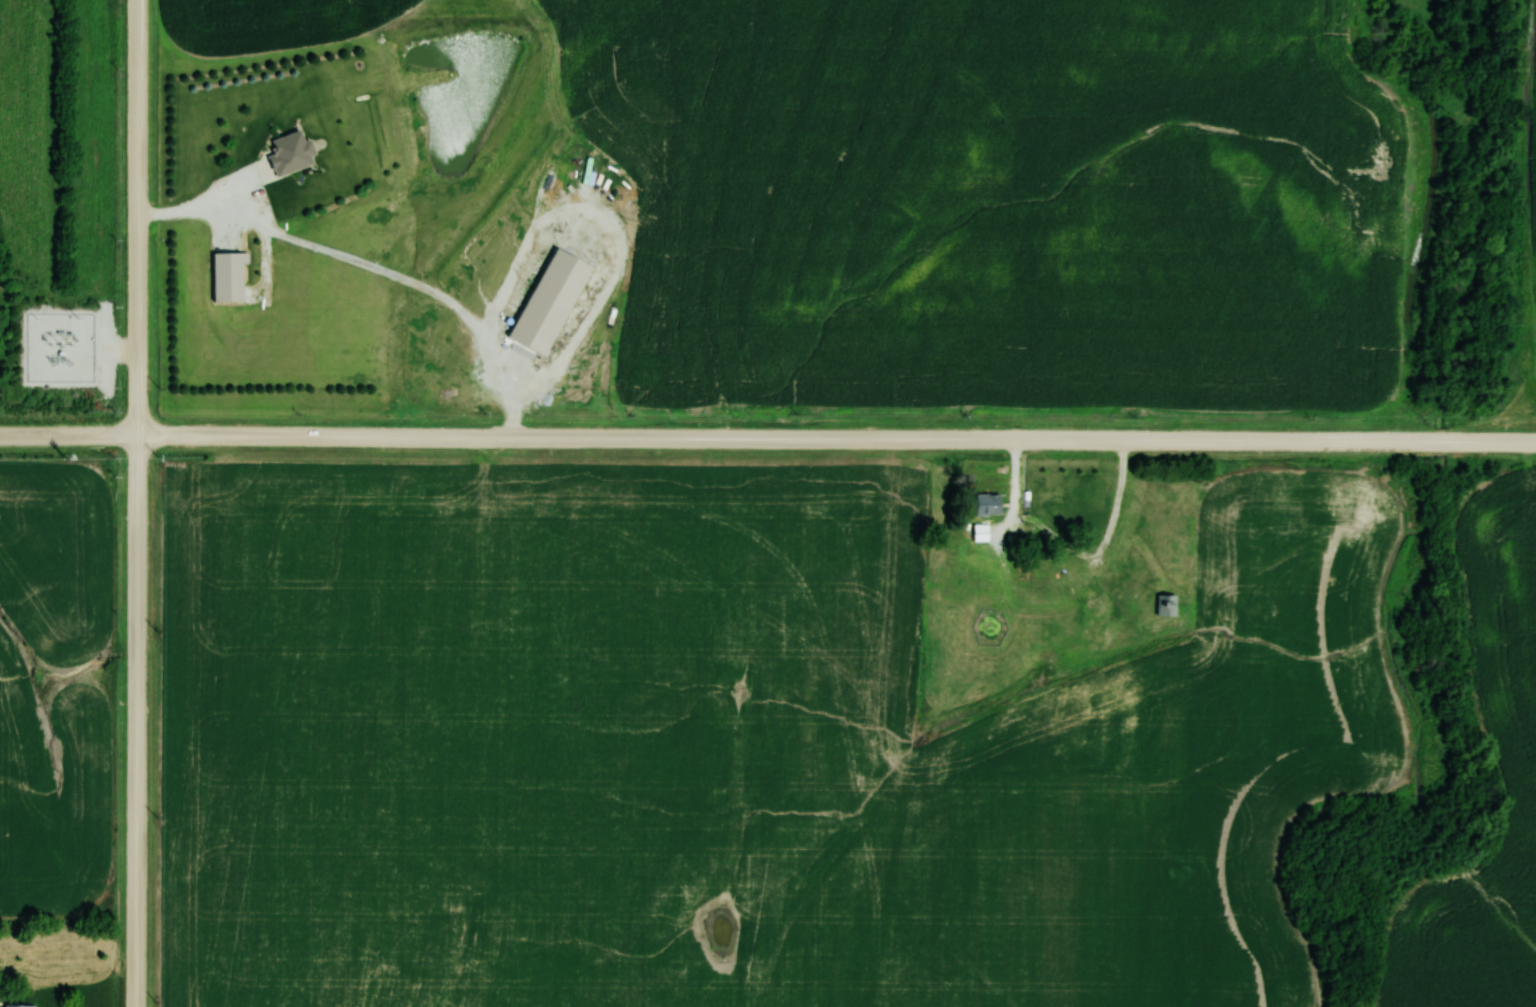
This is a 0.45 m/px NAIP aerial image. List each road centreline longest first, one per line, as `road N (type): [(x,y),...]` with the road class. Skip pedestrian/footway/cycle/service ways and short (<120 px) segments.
road 1 (residential): [(0,436),(1535,443)]
road 2 (tertiary): [(136,1006),(141,0)]

